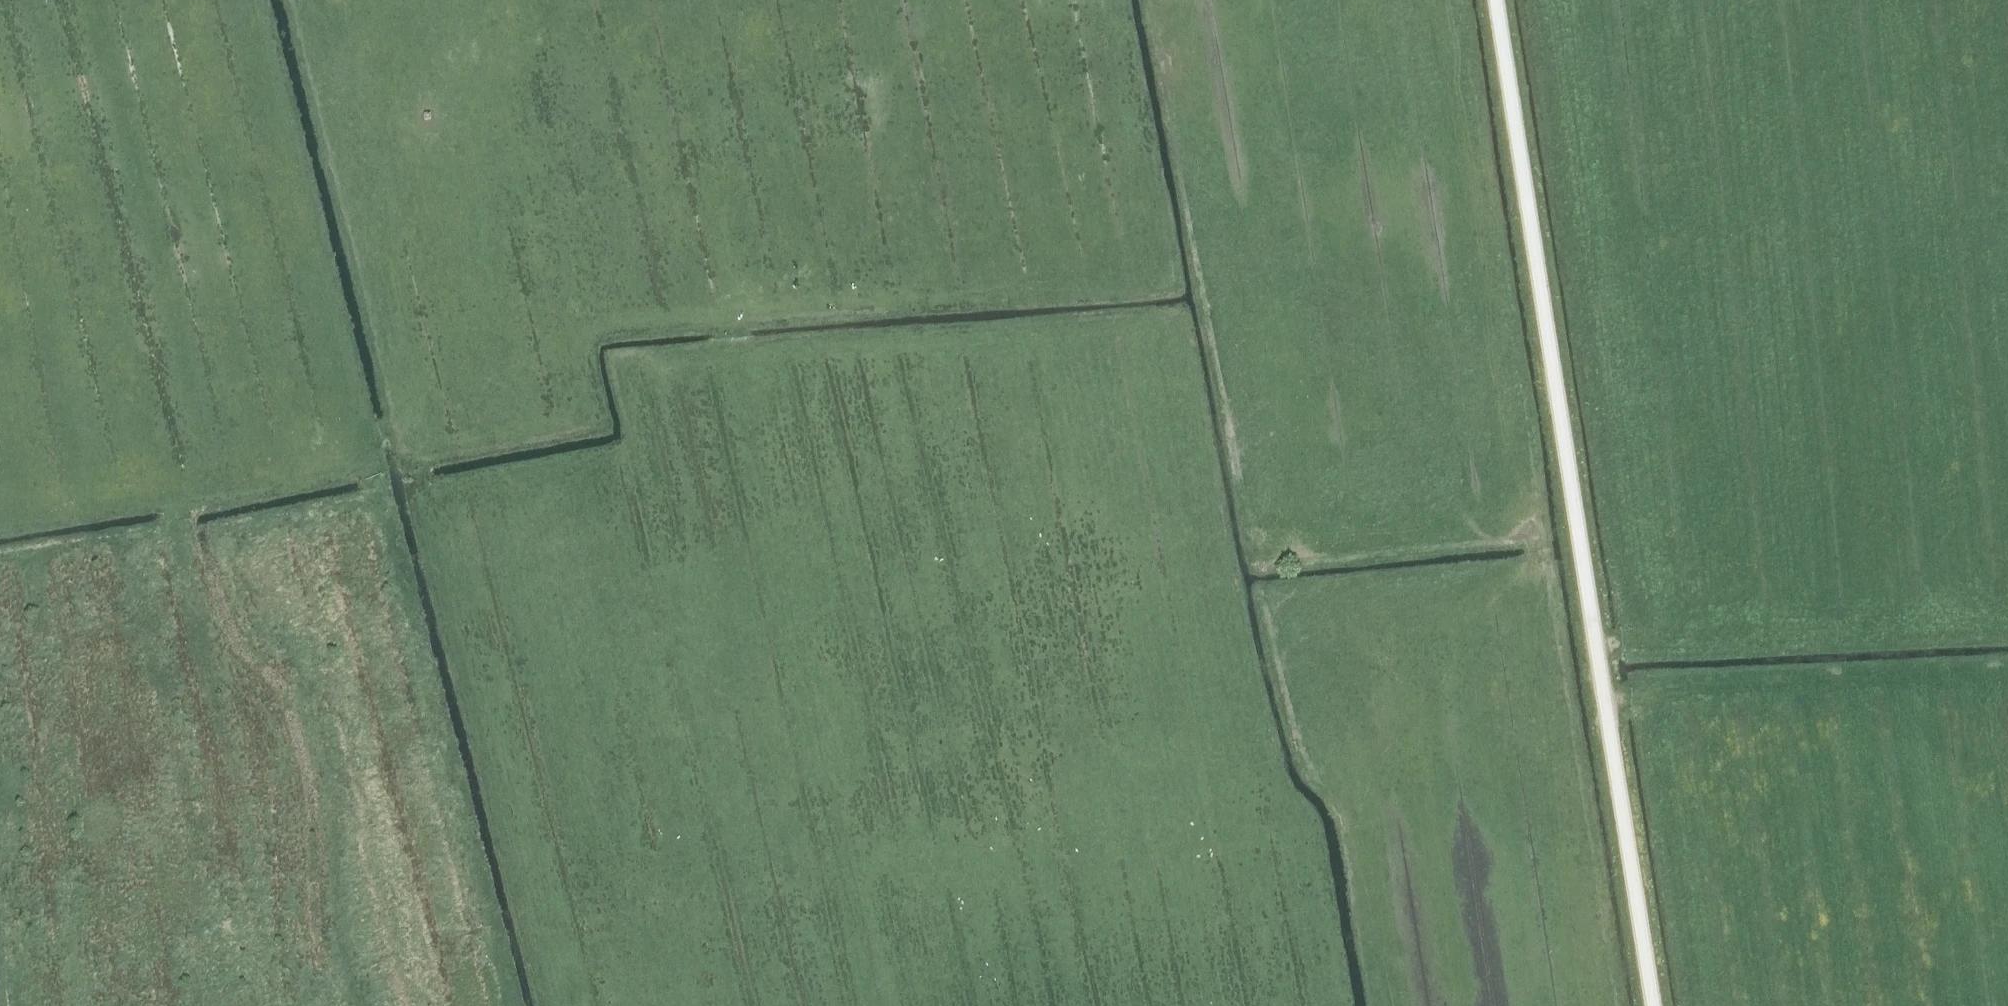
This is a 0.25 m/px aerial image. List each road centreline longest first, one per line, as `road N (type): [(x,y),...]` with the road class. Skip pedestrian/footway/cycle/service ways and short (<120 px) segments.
road 1 (unclassified): [(1654,1005),(1493,0)]

